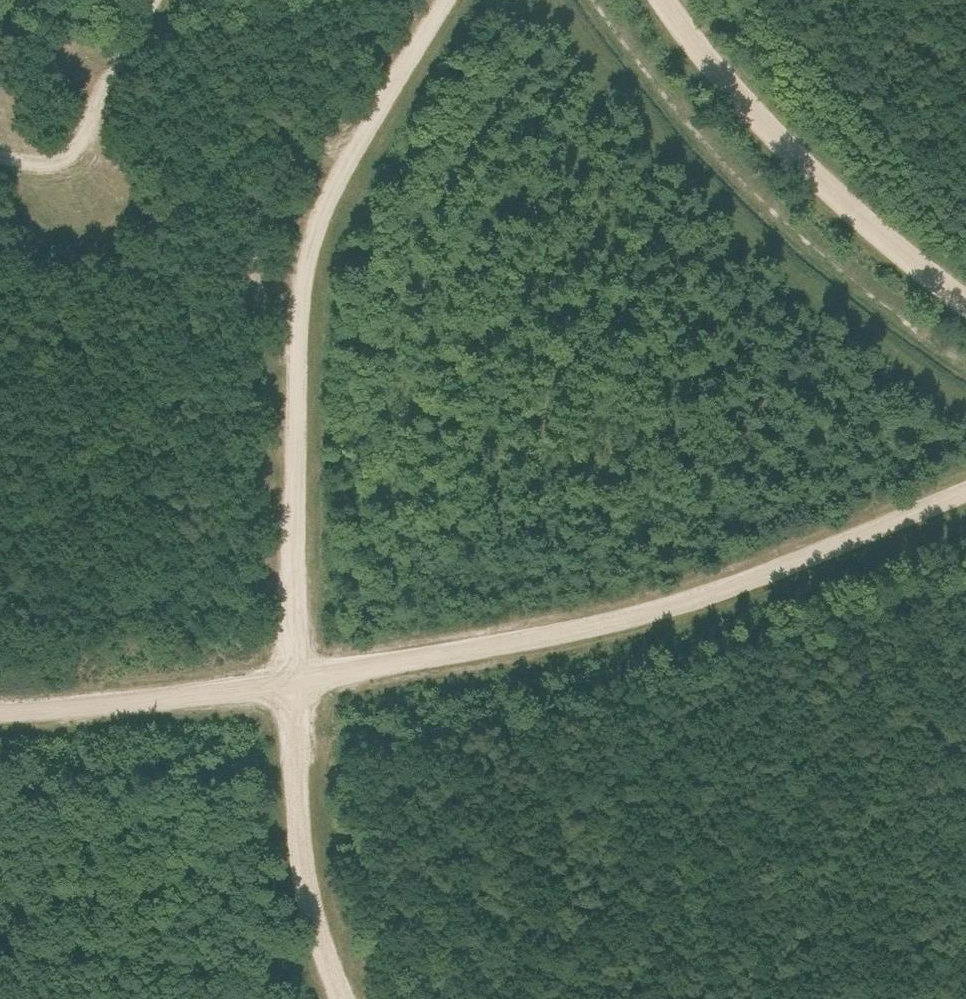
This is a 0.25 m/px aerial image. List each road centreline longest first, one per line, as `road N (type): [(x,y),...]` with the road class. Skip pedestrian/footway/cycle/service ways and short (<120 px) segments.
road 1 (track): [(342,998),(302,892),(292,787),(297,311),(318,215),(443,0)]
road 2 (track): [(965,486),(820,555),(464,650),(190,700),(0,709)]
road 3 (track): [(652,0),(798,180),(965,311)]

